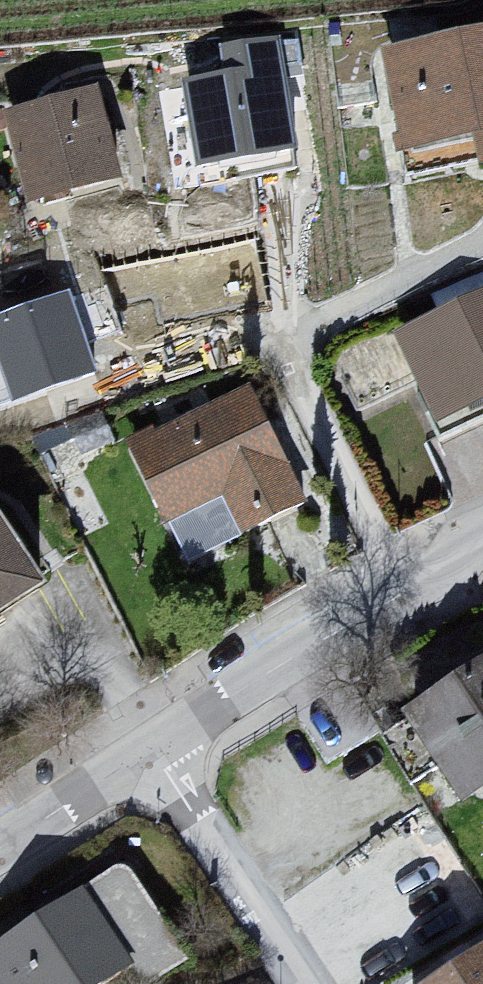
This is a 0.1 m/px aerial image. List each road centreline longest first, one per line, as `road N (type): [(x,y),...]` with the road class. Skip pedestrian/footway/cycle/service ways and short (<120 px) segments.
road 1 (residential): [(482,539),(155,749)]
road 2 (residential): [(155,749),(299,983)]
road 3 (residential): [(155,749),(0,846)]

